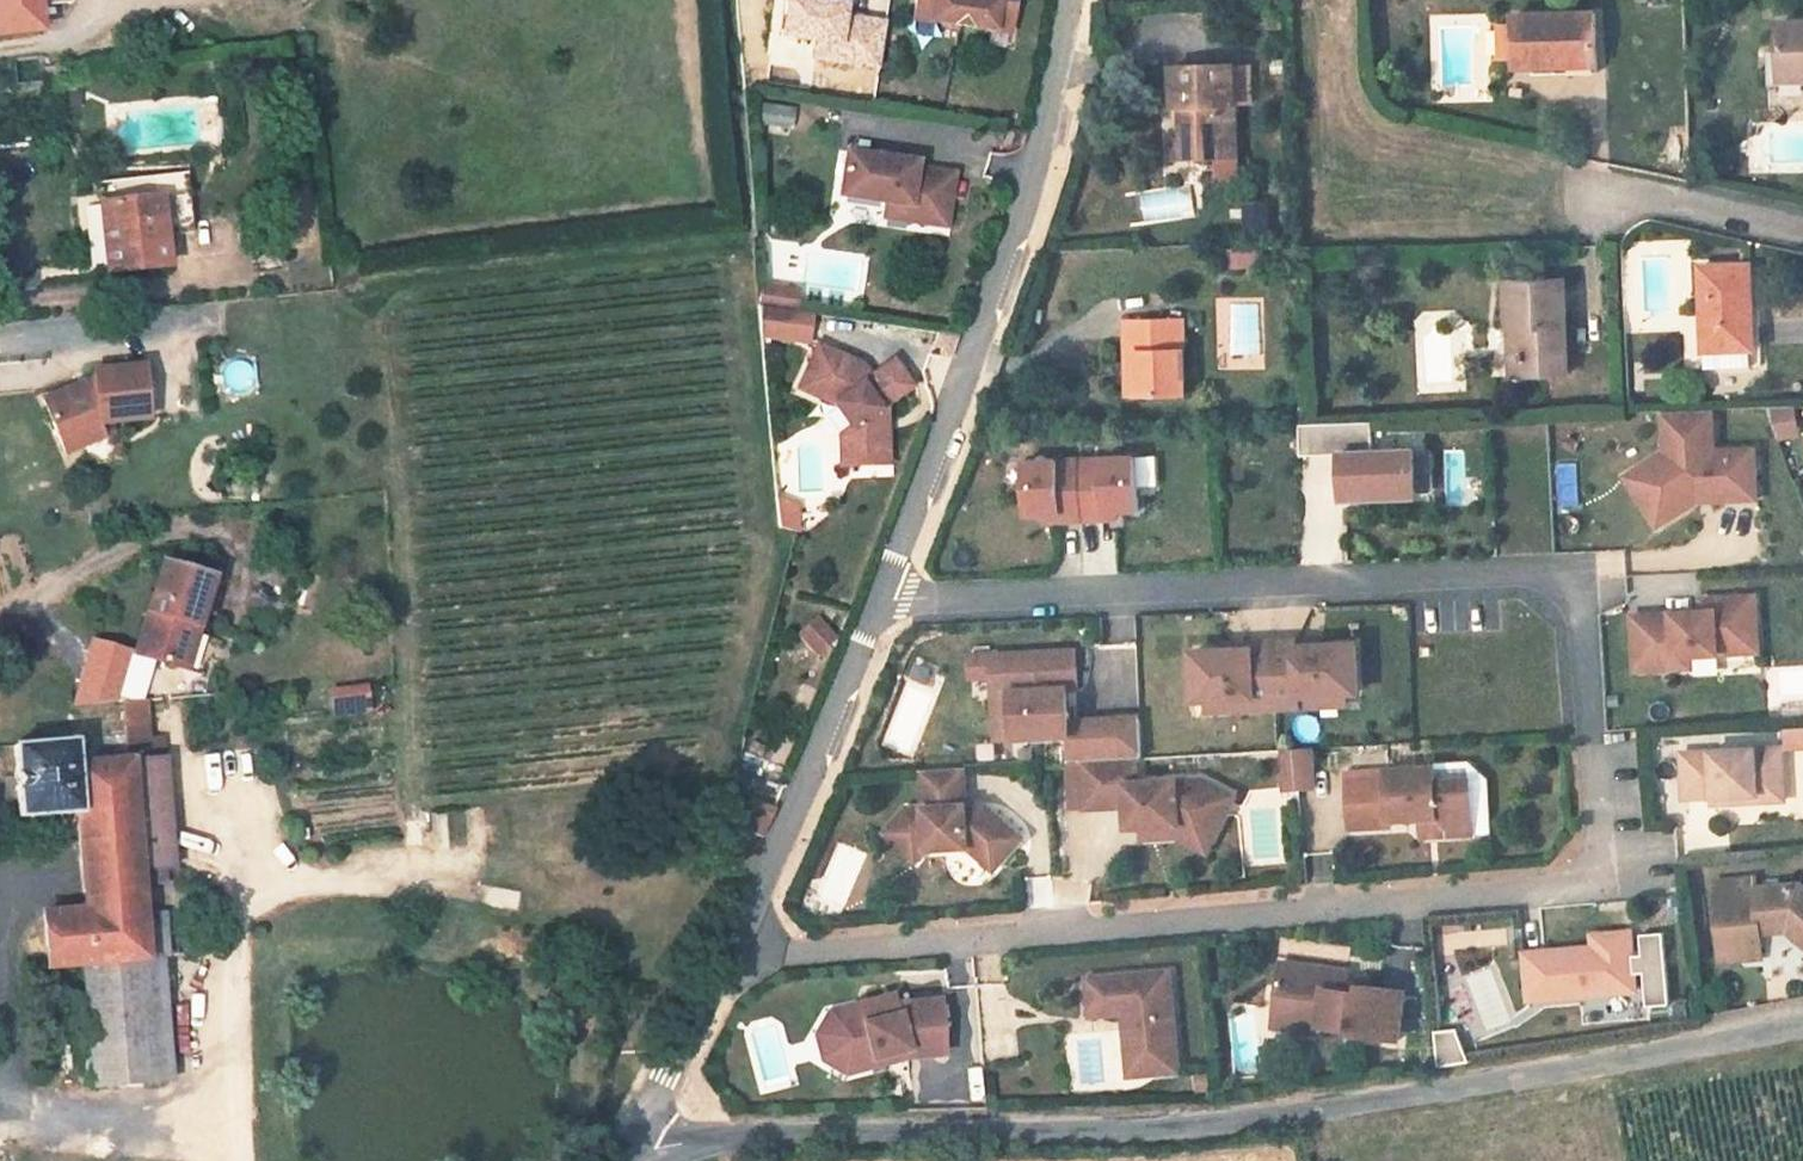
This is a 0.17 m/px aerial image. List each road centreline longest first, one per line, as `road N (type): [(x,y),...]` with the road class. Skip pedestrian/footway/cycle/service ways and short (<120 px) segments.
road 1 (residential): [(748,954),(1583,879),(1570,628),(1486,582),(886,606)]
road 2 (residential): [(625,1160),(666,1144),(790,1132),(1143,1130),(1256,1119),(1556,1075),(1802,1027)]
road 3 (residential): [(886,606),(915,503),(1023,235),(1073,0)]
road 4 (residential): [(748,954),(886,606)]
road 5 (residential): [(625,1160),(664,1078),(748,954)]
road 6 (unclassified): [(1596,196),(1665,199),(1802,231)]

